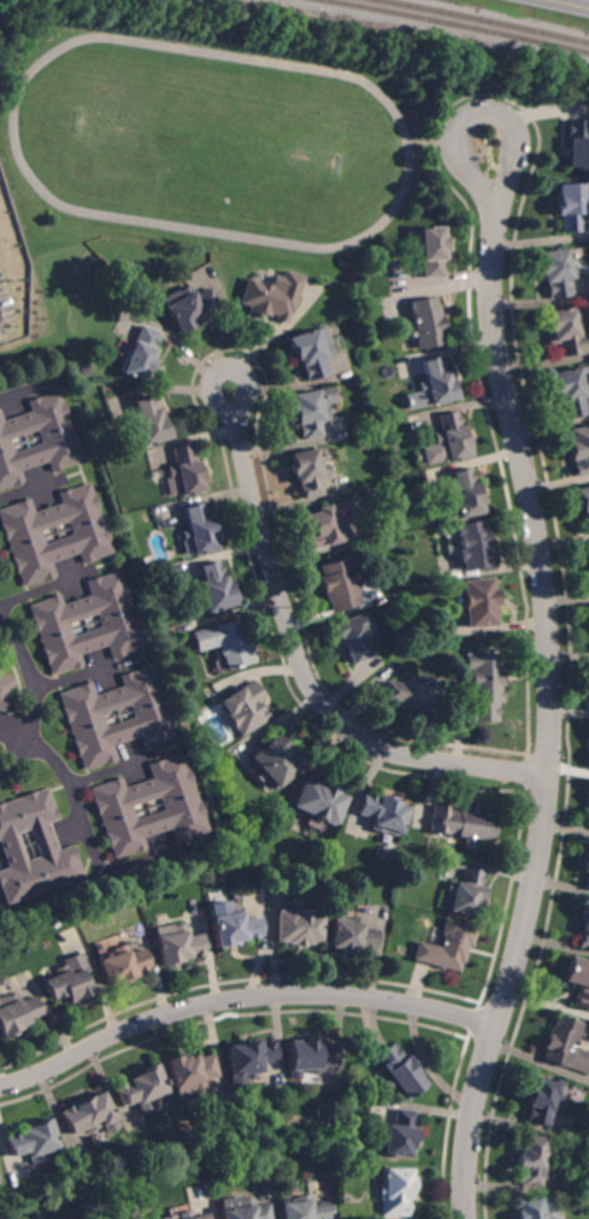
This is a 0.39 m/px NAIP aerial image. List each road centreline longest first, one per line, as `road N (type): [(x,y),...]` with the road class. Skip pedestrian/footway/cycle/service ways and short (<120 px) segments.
road 1 (residential): [(468,1218),(478,1091),(516,973),(542,843),(552,689),(538,534),(495,331),(497,199),(489,140)]
road 2 (residential): [(548,773),(391,753),(347,729),(316,697),(267,549),(231,388)]
road 3 (residential): [(499,1025),(340,995),(231,1000),(119,1031),(0,1086)]
road 4 (residential): [(0,626),(33,688),(22,741),(0,770)]

